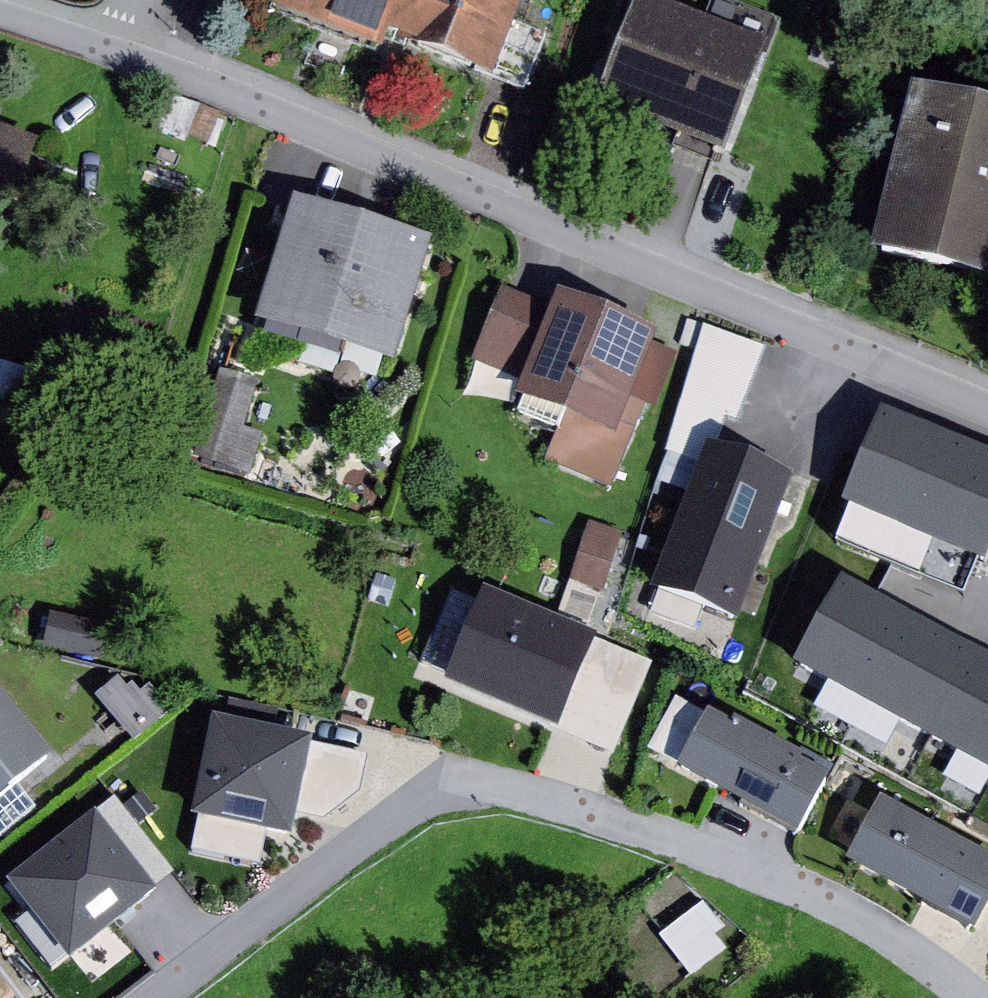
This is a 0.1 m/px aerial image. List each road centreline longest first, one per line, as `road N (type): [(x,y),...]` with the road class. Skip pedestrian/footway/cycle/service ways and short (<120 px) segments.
road 1 (residential): [(163,997),(472,772),(672,826),(797,873),(935,956),(985,997)]
road 2 (residential): [(987,396),(175,55)]
road 3 (residential): [(175,55),(0,7)]

